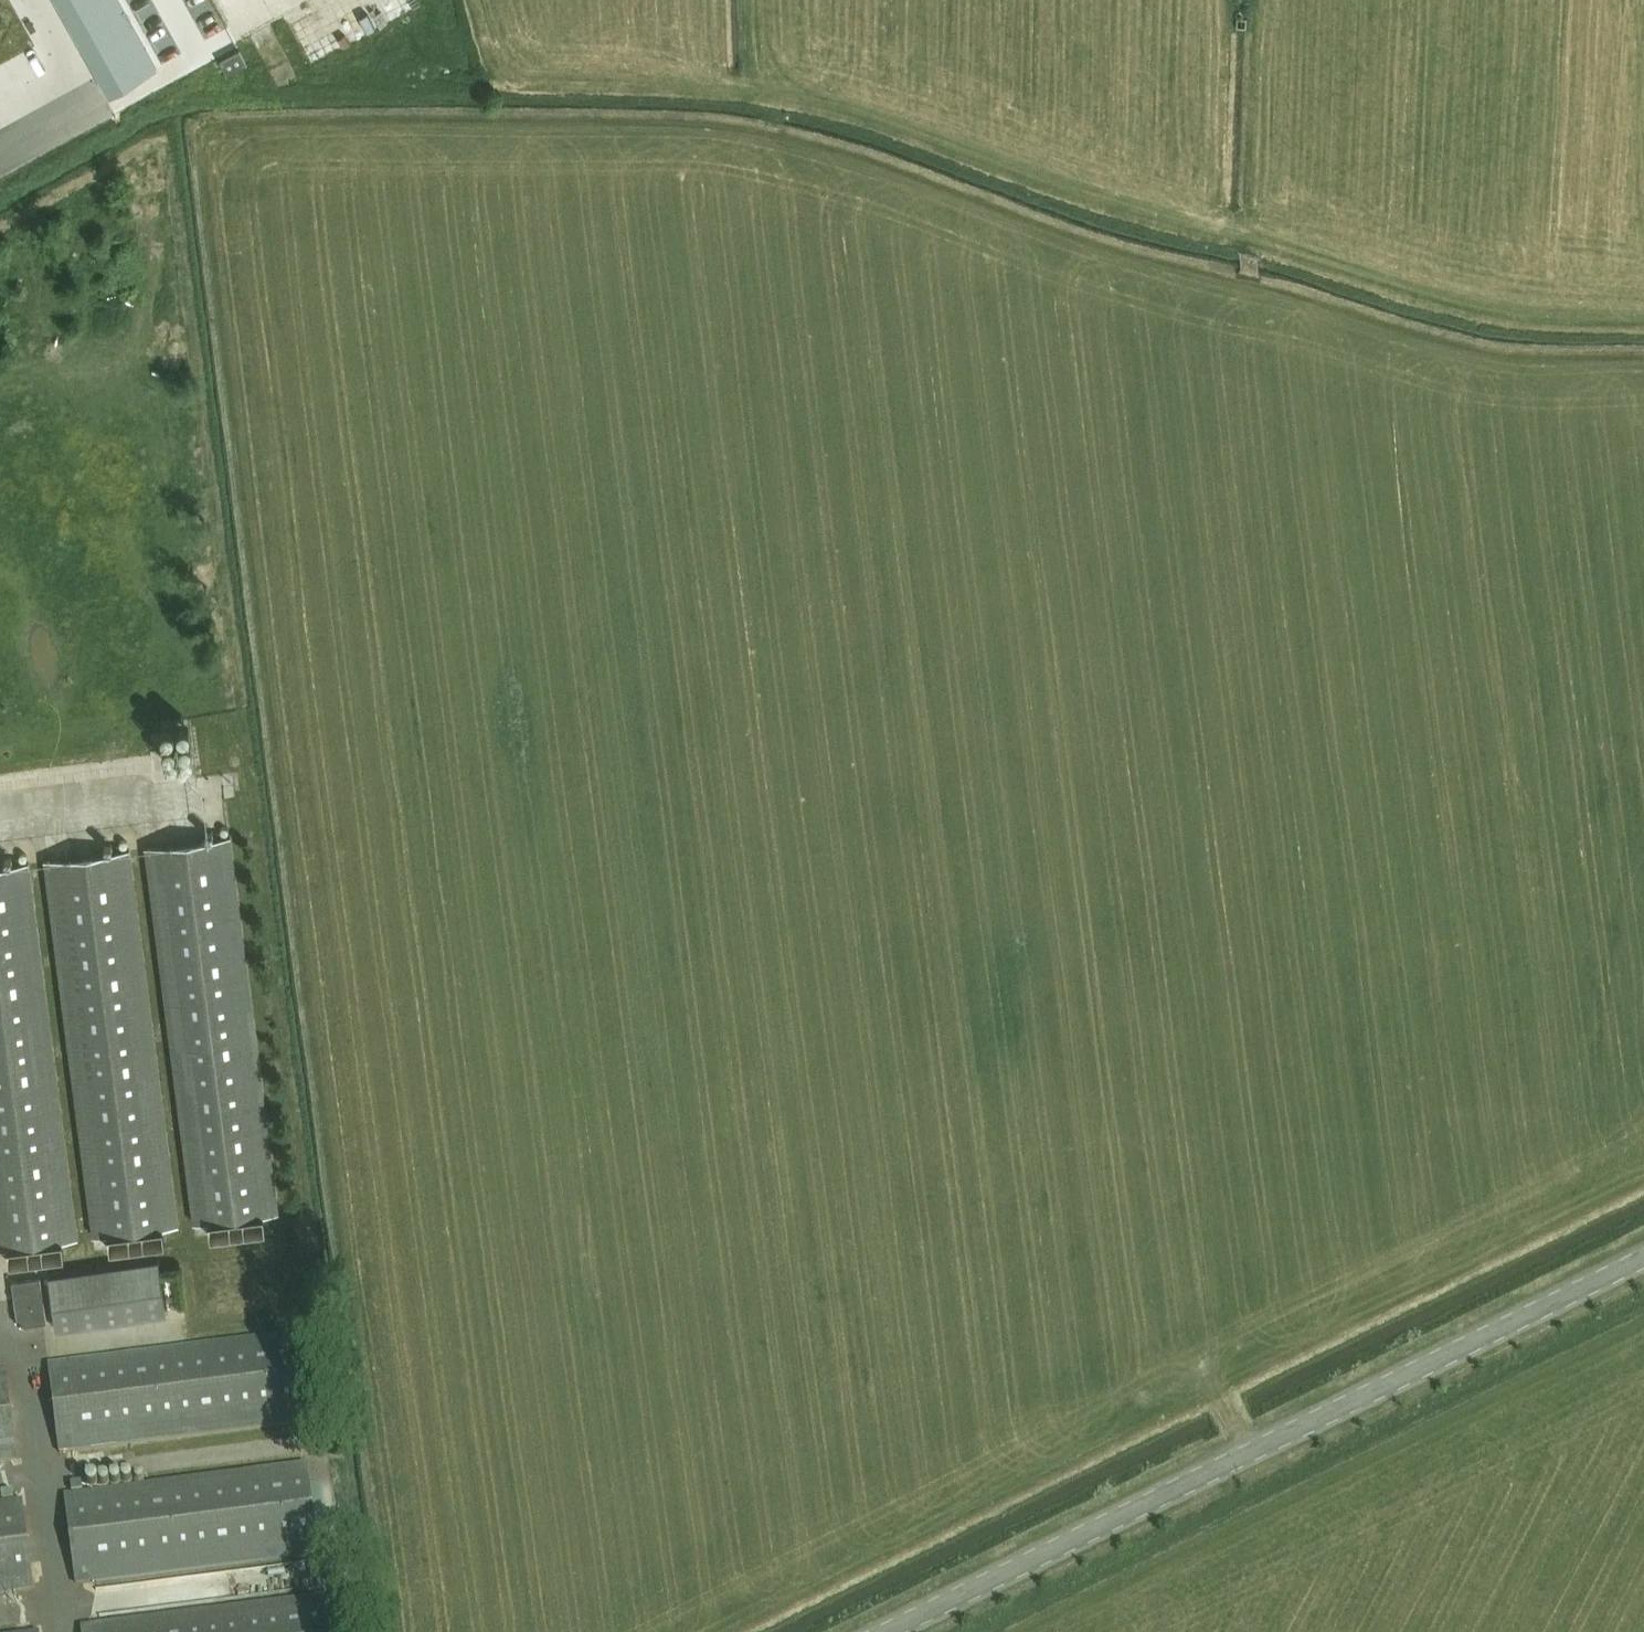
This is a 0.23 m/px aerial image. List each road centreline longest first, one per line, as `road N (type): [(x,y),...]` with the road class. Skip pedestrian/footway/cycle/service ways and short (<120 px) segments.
road 1 (tertiary): [(888,1631),(1643,1257)]

